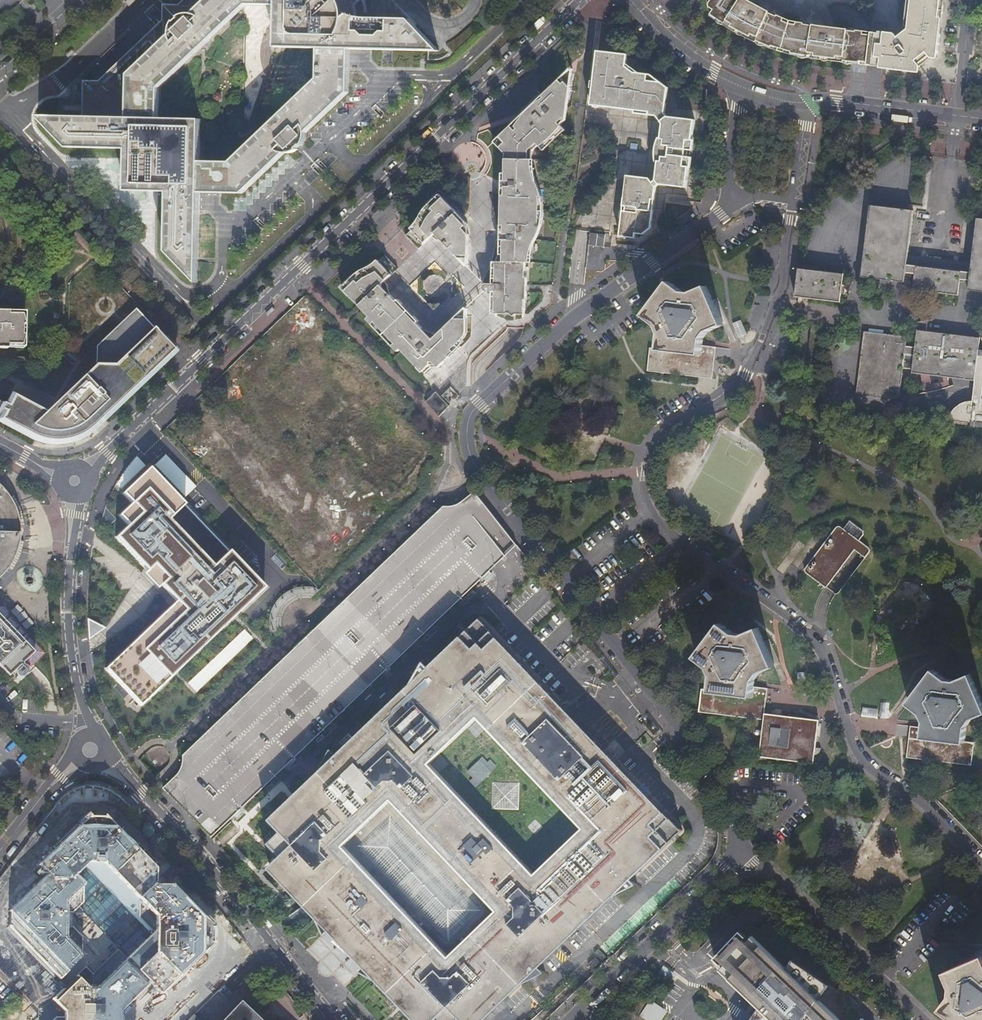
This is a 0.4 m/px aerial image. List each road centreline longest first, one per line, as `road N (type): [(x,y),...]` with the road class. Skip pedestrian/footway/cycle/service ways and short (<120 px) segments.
road 1 (residential): [(981,862),(916,798),(861,760),(814,640),(665,529),(642,492),(643,462),(664,427),(725,396),(743,375),(779,291),(790,196)]
road 2 (residential): [(741,851),(711,772),(480,472),(464,435),(478,404),(554,336),(735,195)]
road 3 (unclassified): [(87,470),(578,0)]
road 4 (unclassified): [(331,1019),(215,870),(142,793)]
road 5 (residential): [(923,1019),(741,851)]
road 6 (unclassified): [(573,1019),(741,851)]
road 7 (unclassified): [(80,697),(69,600),(75,496)]
road 8 (tertiary): [(805,102),(959,116)]
road 9 (tertiary): [(631,0),(680,48),(741,88)]

